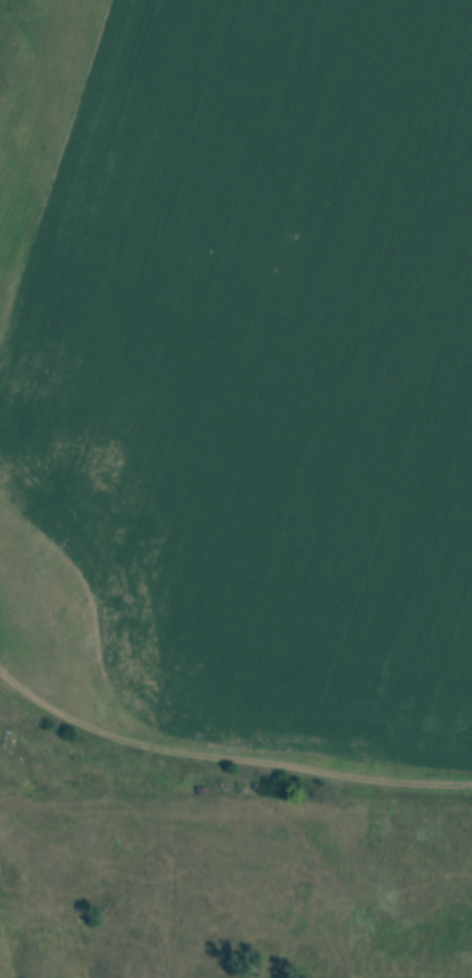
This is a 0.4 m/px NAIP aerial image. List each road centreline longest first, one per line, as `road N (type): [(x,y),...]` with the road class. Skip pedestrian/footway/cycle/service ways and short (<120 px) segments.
road 1 (track): [(471,784),(400,783),(131,746),(32,701),(0,673)]

